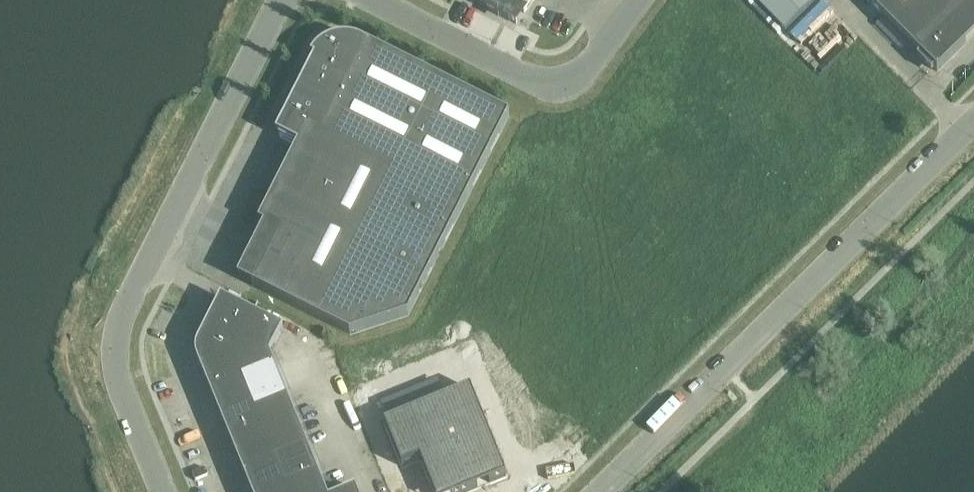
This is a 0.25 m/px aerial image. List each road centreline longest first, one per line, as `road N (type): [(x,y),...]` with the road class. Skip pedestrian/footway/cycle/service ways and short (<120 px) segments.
road 1 (unclassified): [(279,0),(116,328),(117,378),(163,491)]
road 2 (unclassified): [(598,491),(973,121)]
road 3 (unclassified): [(375,0),(528,77),(550,80),(591,62),(636,0)]

